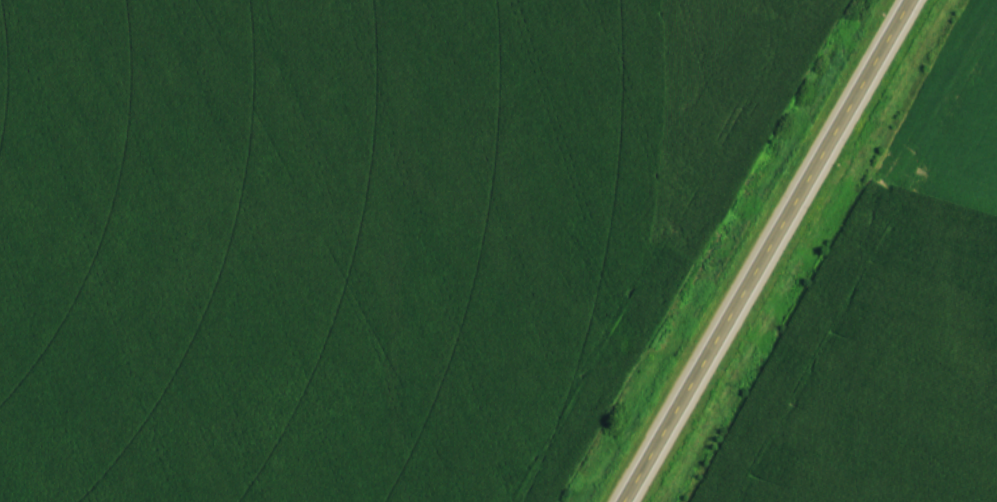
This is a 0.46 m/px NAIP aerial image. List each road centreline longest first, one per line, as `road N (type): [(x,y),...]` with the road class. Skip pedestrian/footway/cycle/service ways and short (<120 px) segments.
road 1 (secondary): [(623,501),(914,0)]

